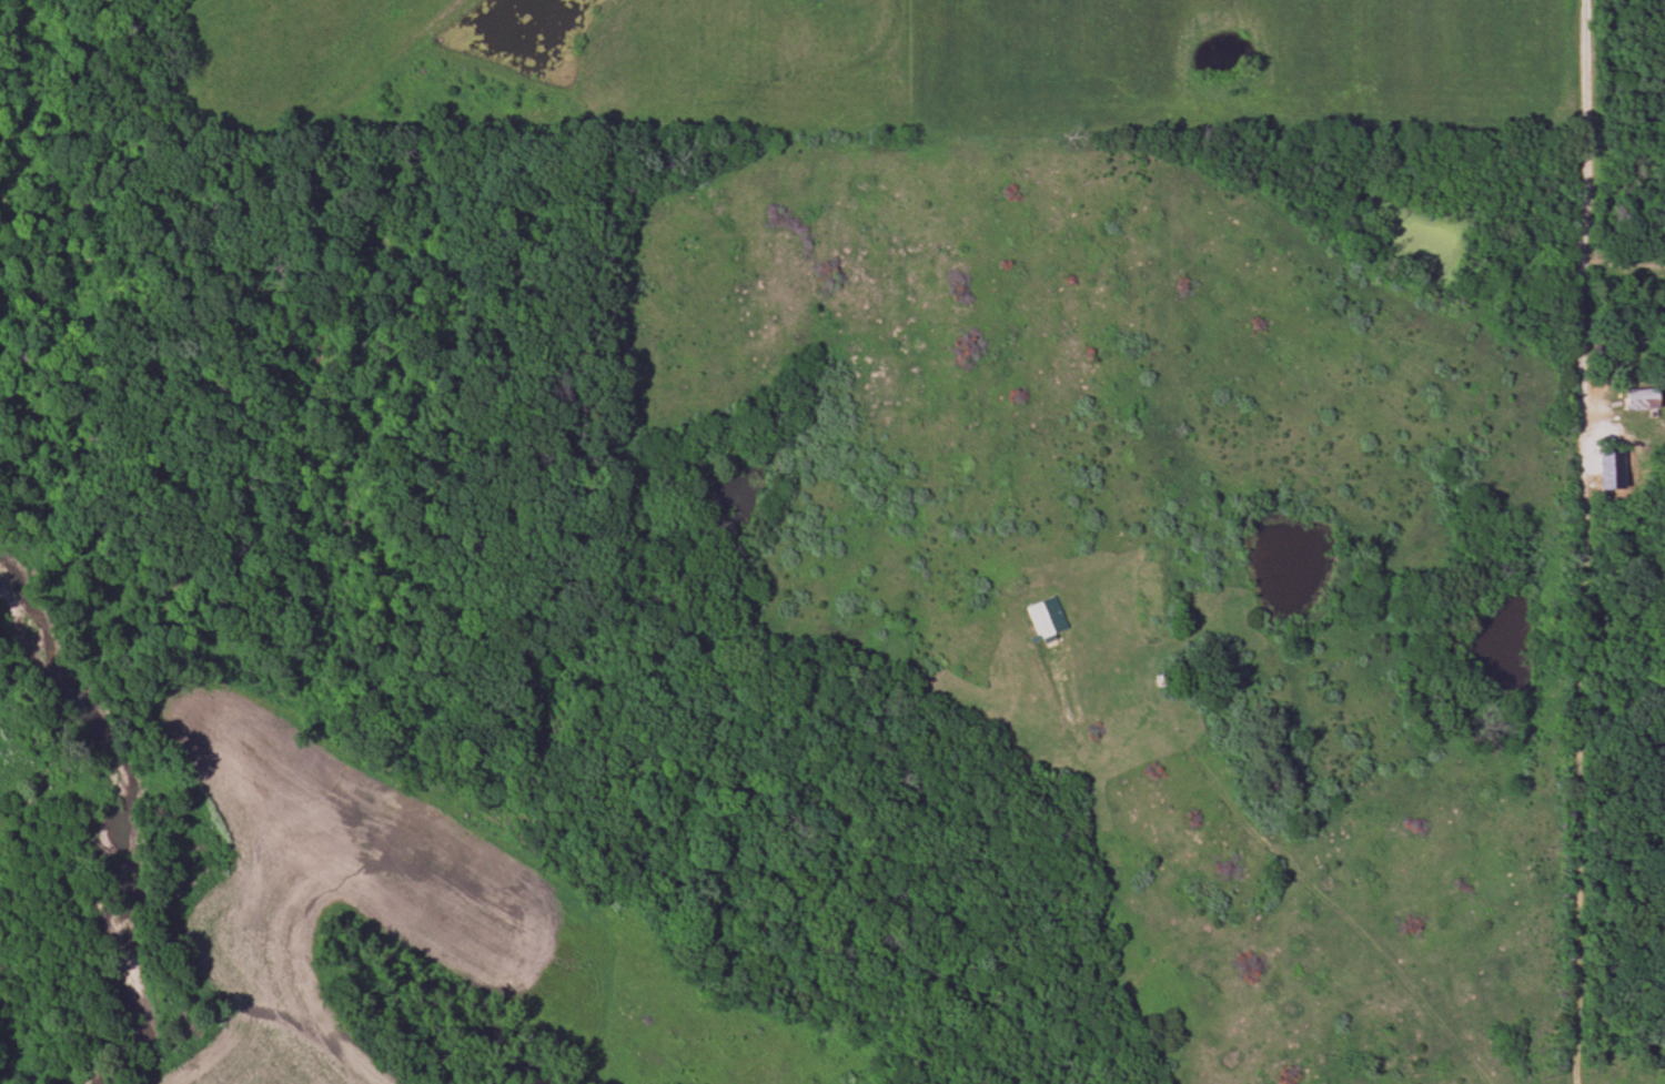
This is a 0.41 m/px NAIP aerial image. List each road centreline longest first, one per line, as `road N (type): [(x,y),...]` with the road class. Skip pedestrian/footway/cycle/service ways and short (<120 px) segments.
road 1 (residential): [(1572,1083),(1570,550),(1583,0)]

